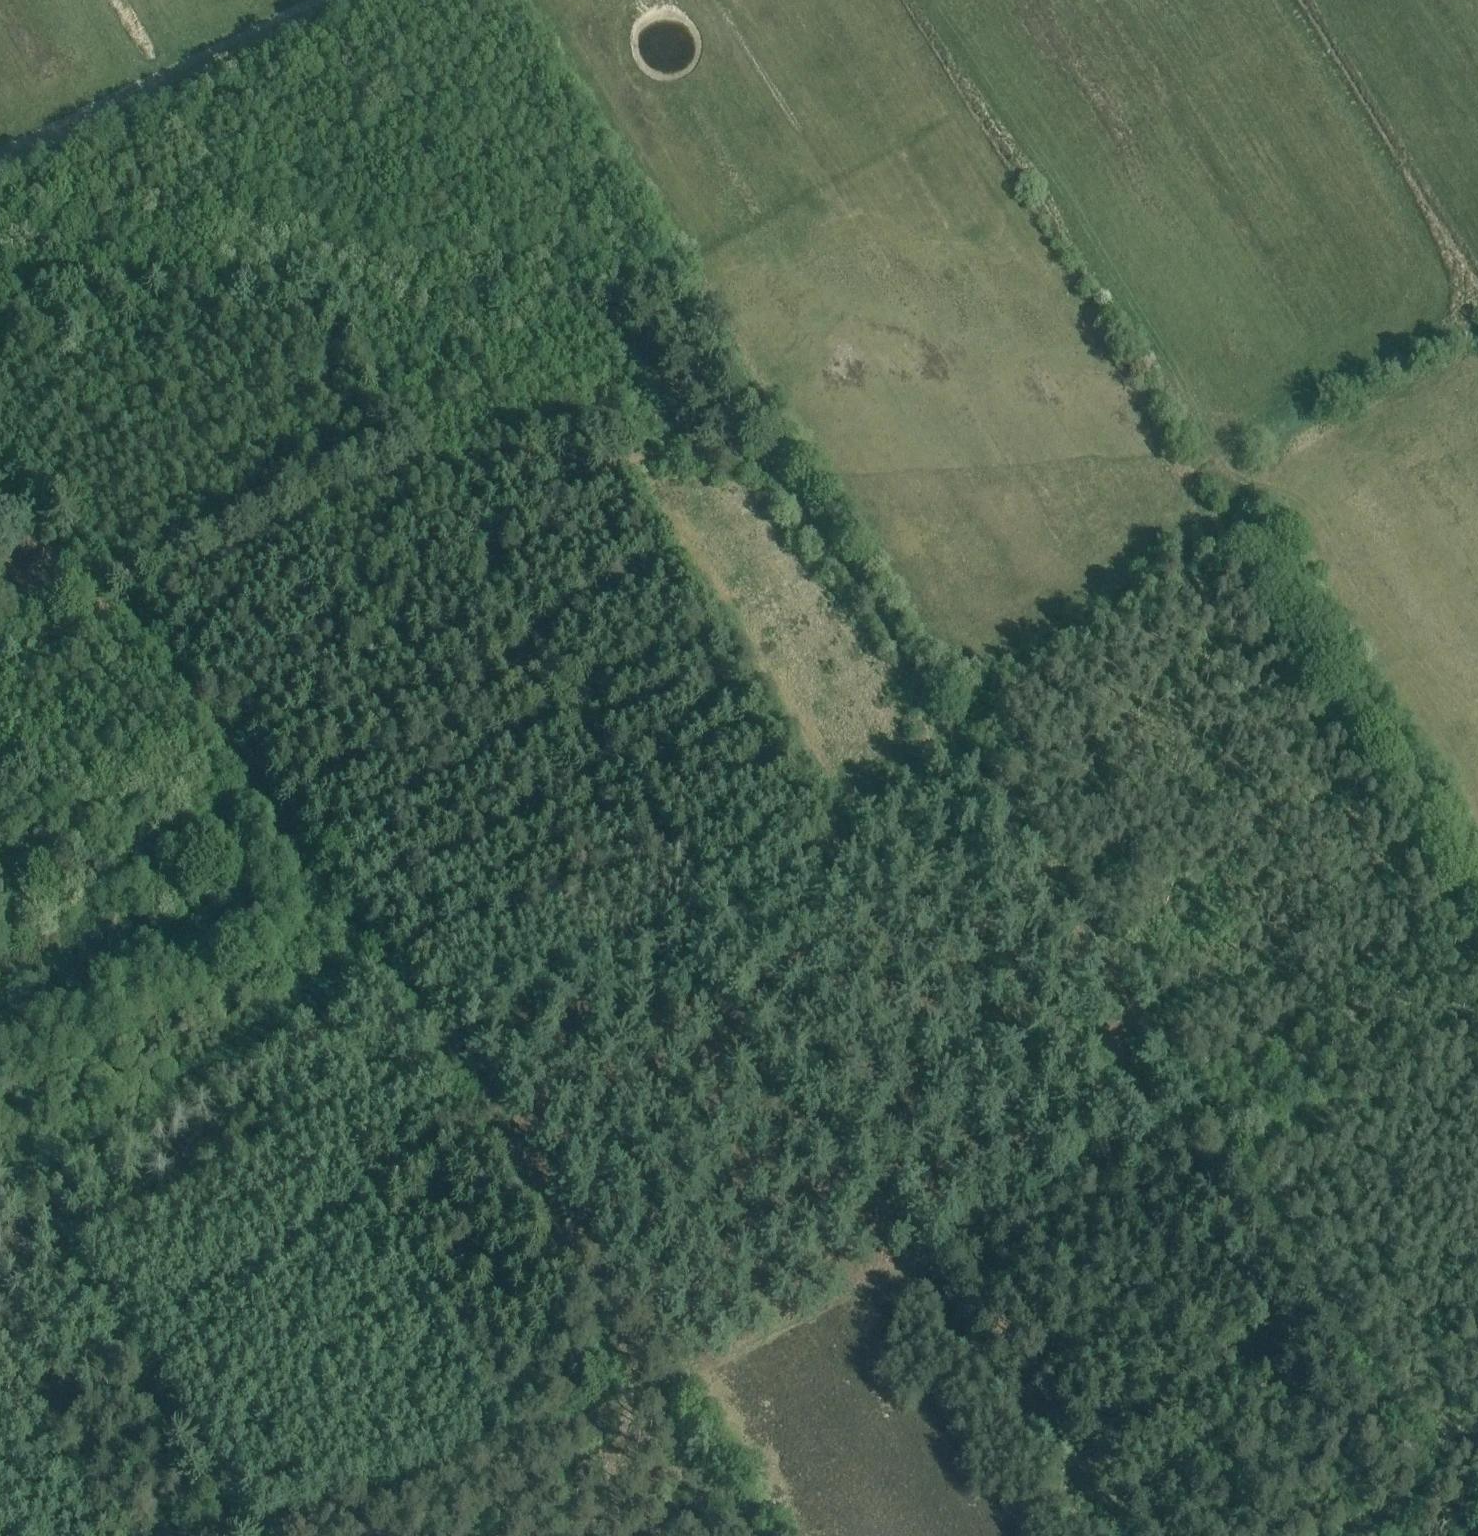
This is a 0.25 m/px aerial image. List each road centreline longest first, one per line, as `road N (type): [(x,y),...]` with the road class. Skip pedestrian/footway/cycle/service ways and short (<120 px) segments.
road 1 (track): [(126,608),(327,879),(743,1535)]
road 2 (track): [(329,0),(0,161)]
road 3 (track): [(1183,1535),(1477,1359)]

